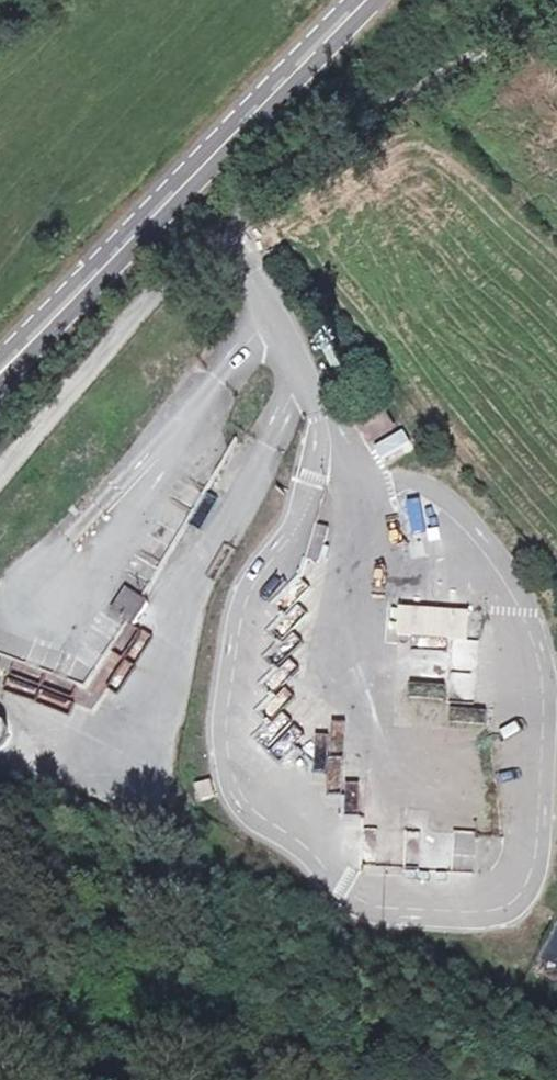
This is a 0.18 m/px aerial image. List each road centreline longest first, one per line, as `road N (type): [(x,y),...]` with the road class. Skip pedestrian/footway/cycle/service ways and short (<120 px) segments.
road 1 (secondary): [(365,0),(0,374)]
road 2 (track): [(232,225),(311,148),(556,13)]

